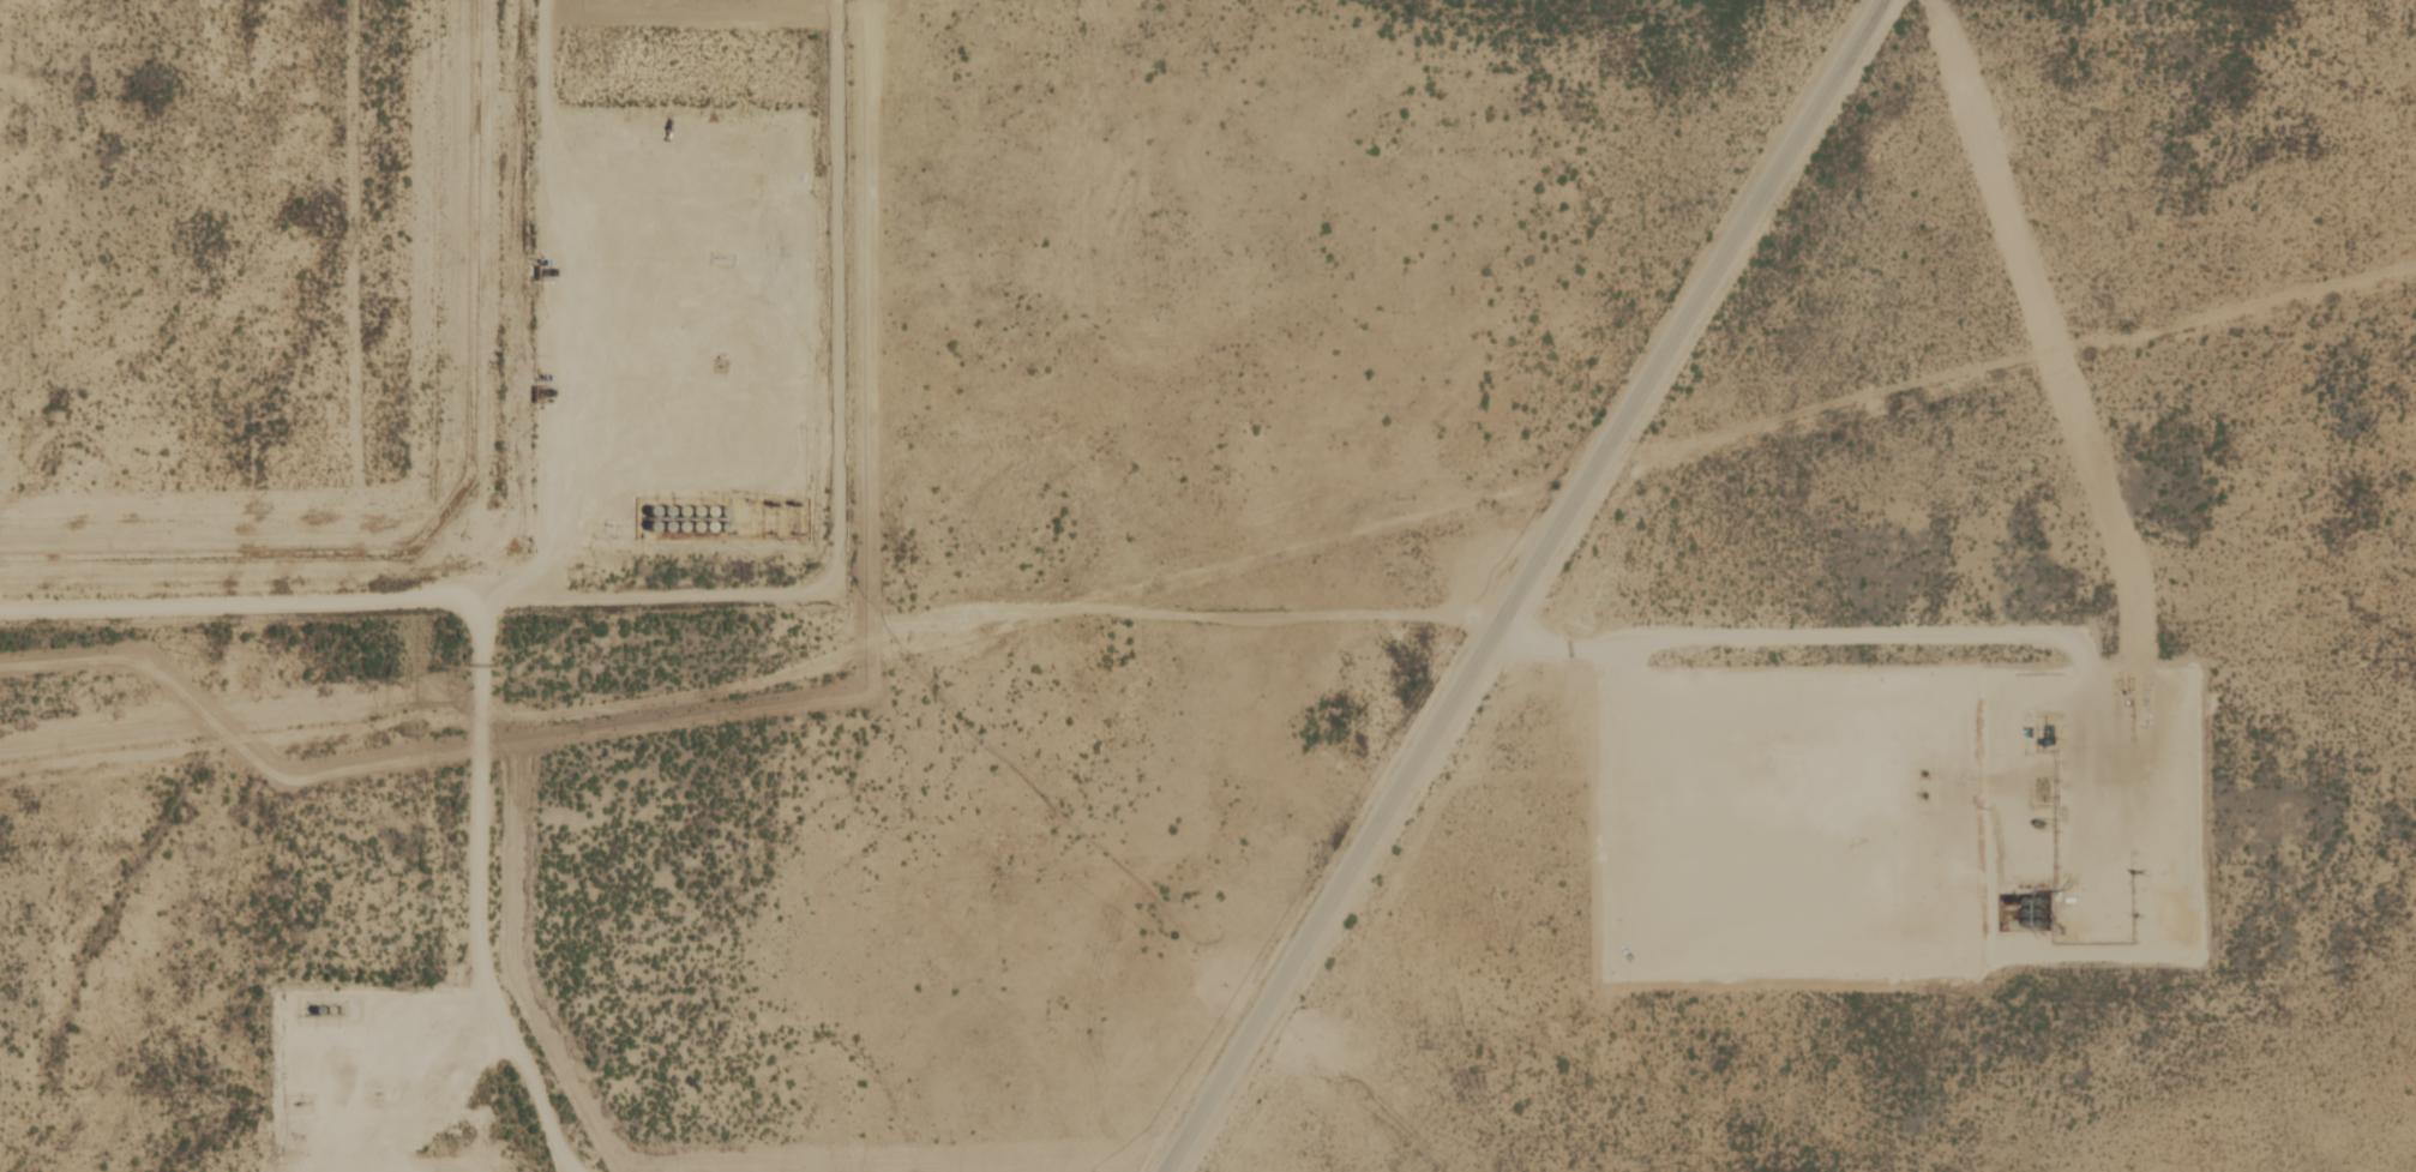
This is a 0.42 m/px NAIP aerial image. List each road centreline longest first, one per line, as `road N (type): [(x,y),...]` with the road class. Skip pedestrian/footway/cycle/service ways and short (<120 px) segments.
road 1 (residential): [(1189,1171),(1449,756),(1598,489),(1899,0)]
road 2 (residential): [(0,610),(493,602)]

